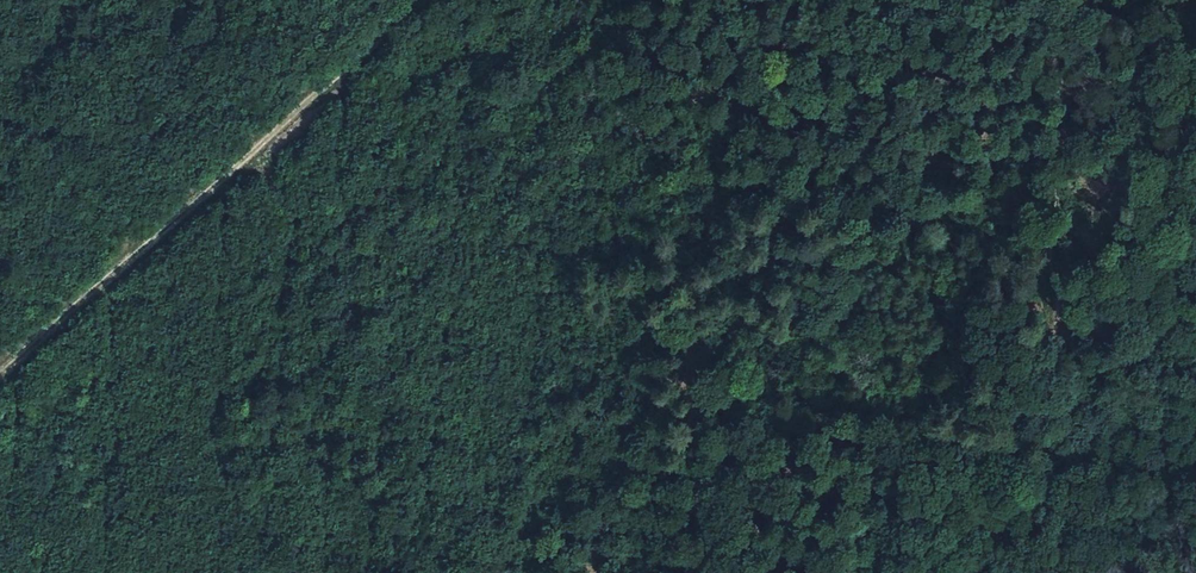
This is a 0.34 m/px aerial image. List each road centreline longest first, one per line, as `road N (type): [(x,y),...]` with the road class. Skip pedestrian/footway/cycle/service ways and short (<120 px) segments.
road 1 (track): [(0,376),(423,0)]

